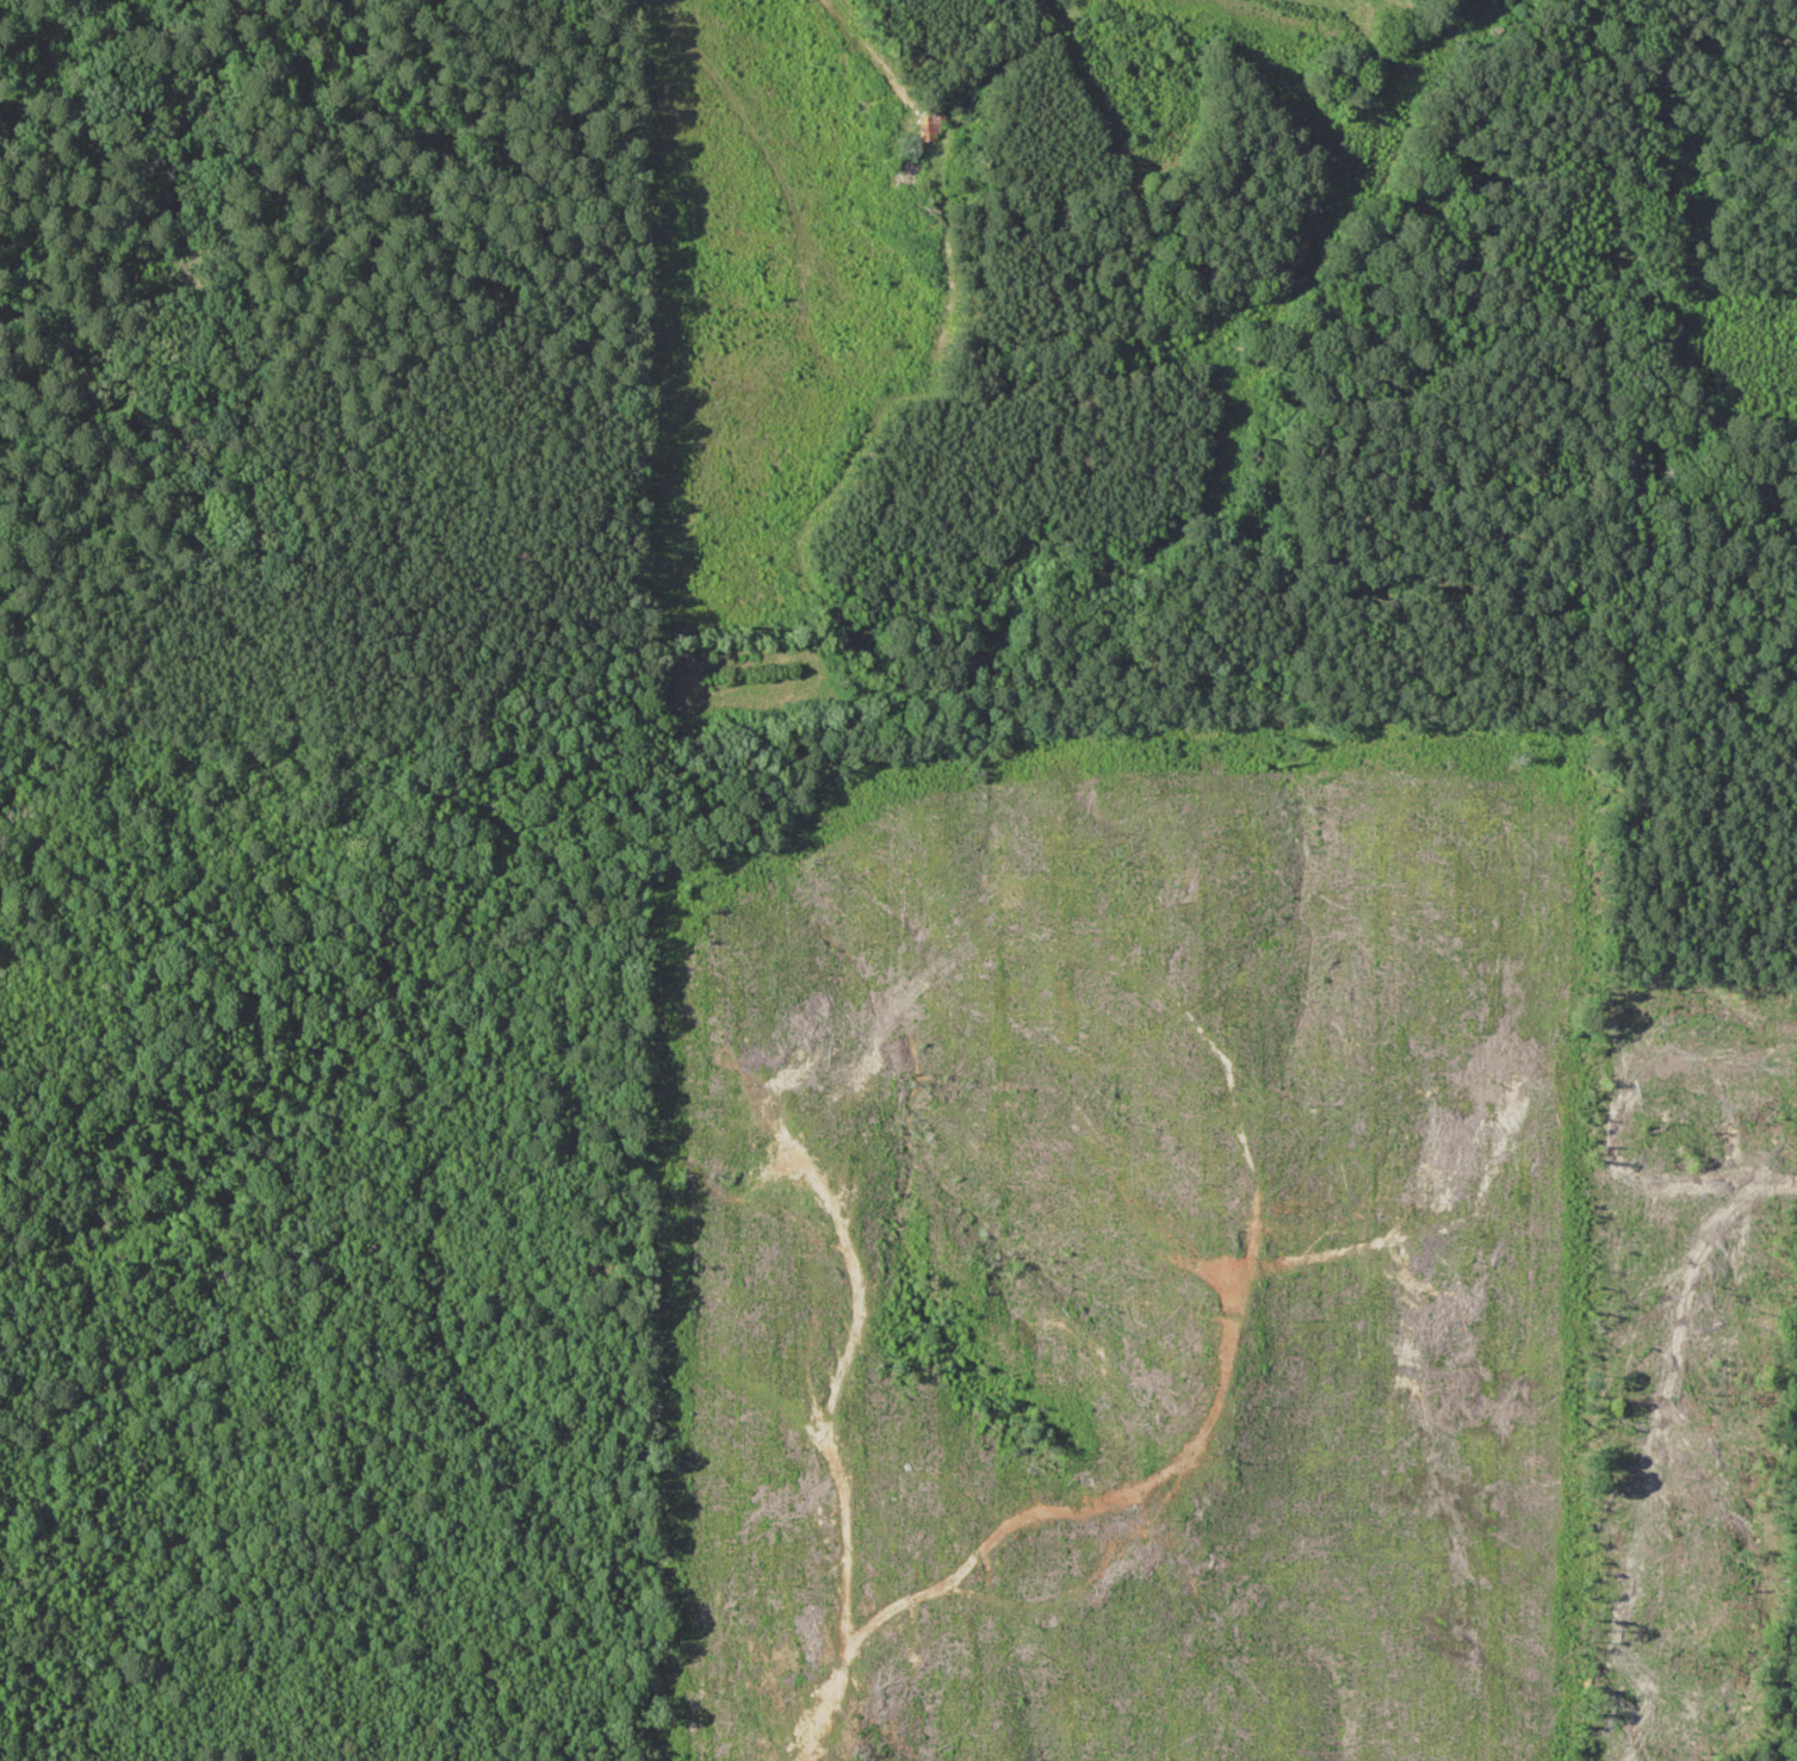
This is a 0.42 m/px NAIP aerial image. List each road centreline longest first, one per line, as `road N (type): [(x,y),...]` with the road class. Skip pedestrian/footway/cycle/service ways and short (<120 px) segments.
road 1 (residential): [(1023,0),(915,80)]

